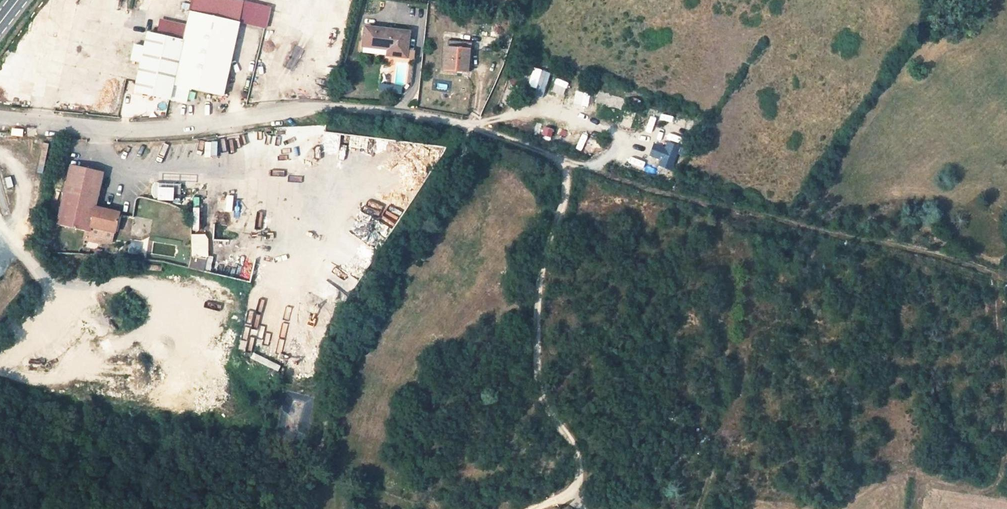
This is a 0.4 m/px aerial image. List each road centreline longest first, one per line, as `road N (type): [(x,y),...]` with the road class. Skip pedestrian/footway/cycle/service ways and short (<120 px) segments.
road 1 (unclassified): [(554,156),(477,127),(336,107),(150,129),(0,118)]
road 2 (track): [(1006,266),(994,270),(740,210),(554,156)]
road 3 (track): [(477,127),(335,357),(324,393),(327,433),(292,508)]
road 4 (track): [(477,127),(530,0)]

